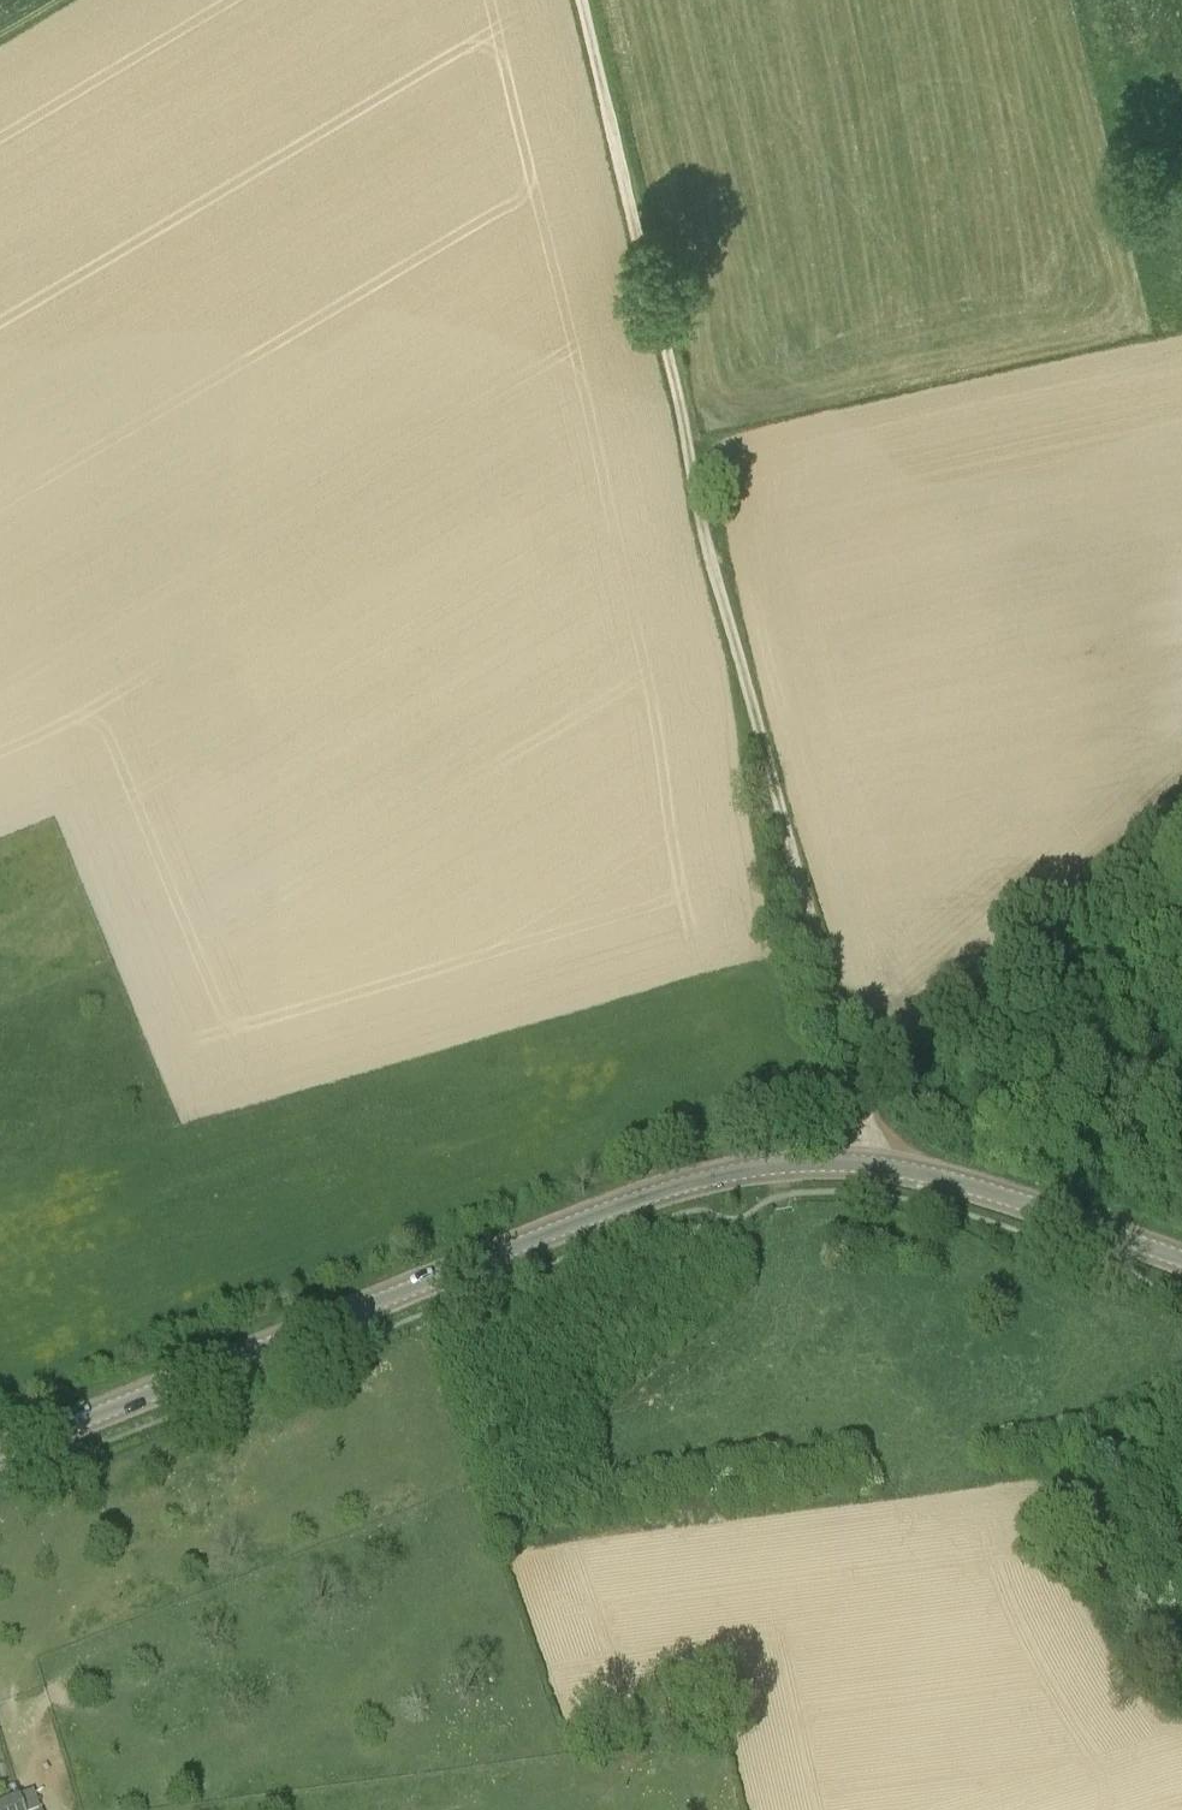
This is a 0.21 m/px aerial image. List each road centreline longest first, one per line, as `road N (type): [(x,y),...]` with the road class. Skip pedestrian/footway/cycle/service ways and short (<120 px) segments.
road 1 (tertiary): [(0,1455),(567,1226),(730,1173),(842,1162),(923,1174),(1181,1259)]
road 2 (track): [(865,1164),(860,1082),(714,575),(581,0)]

